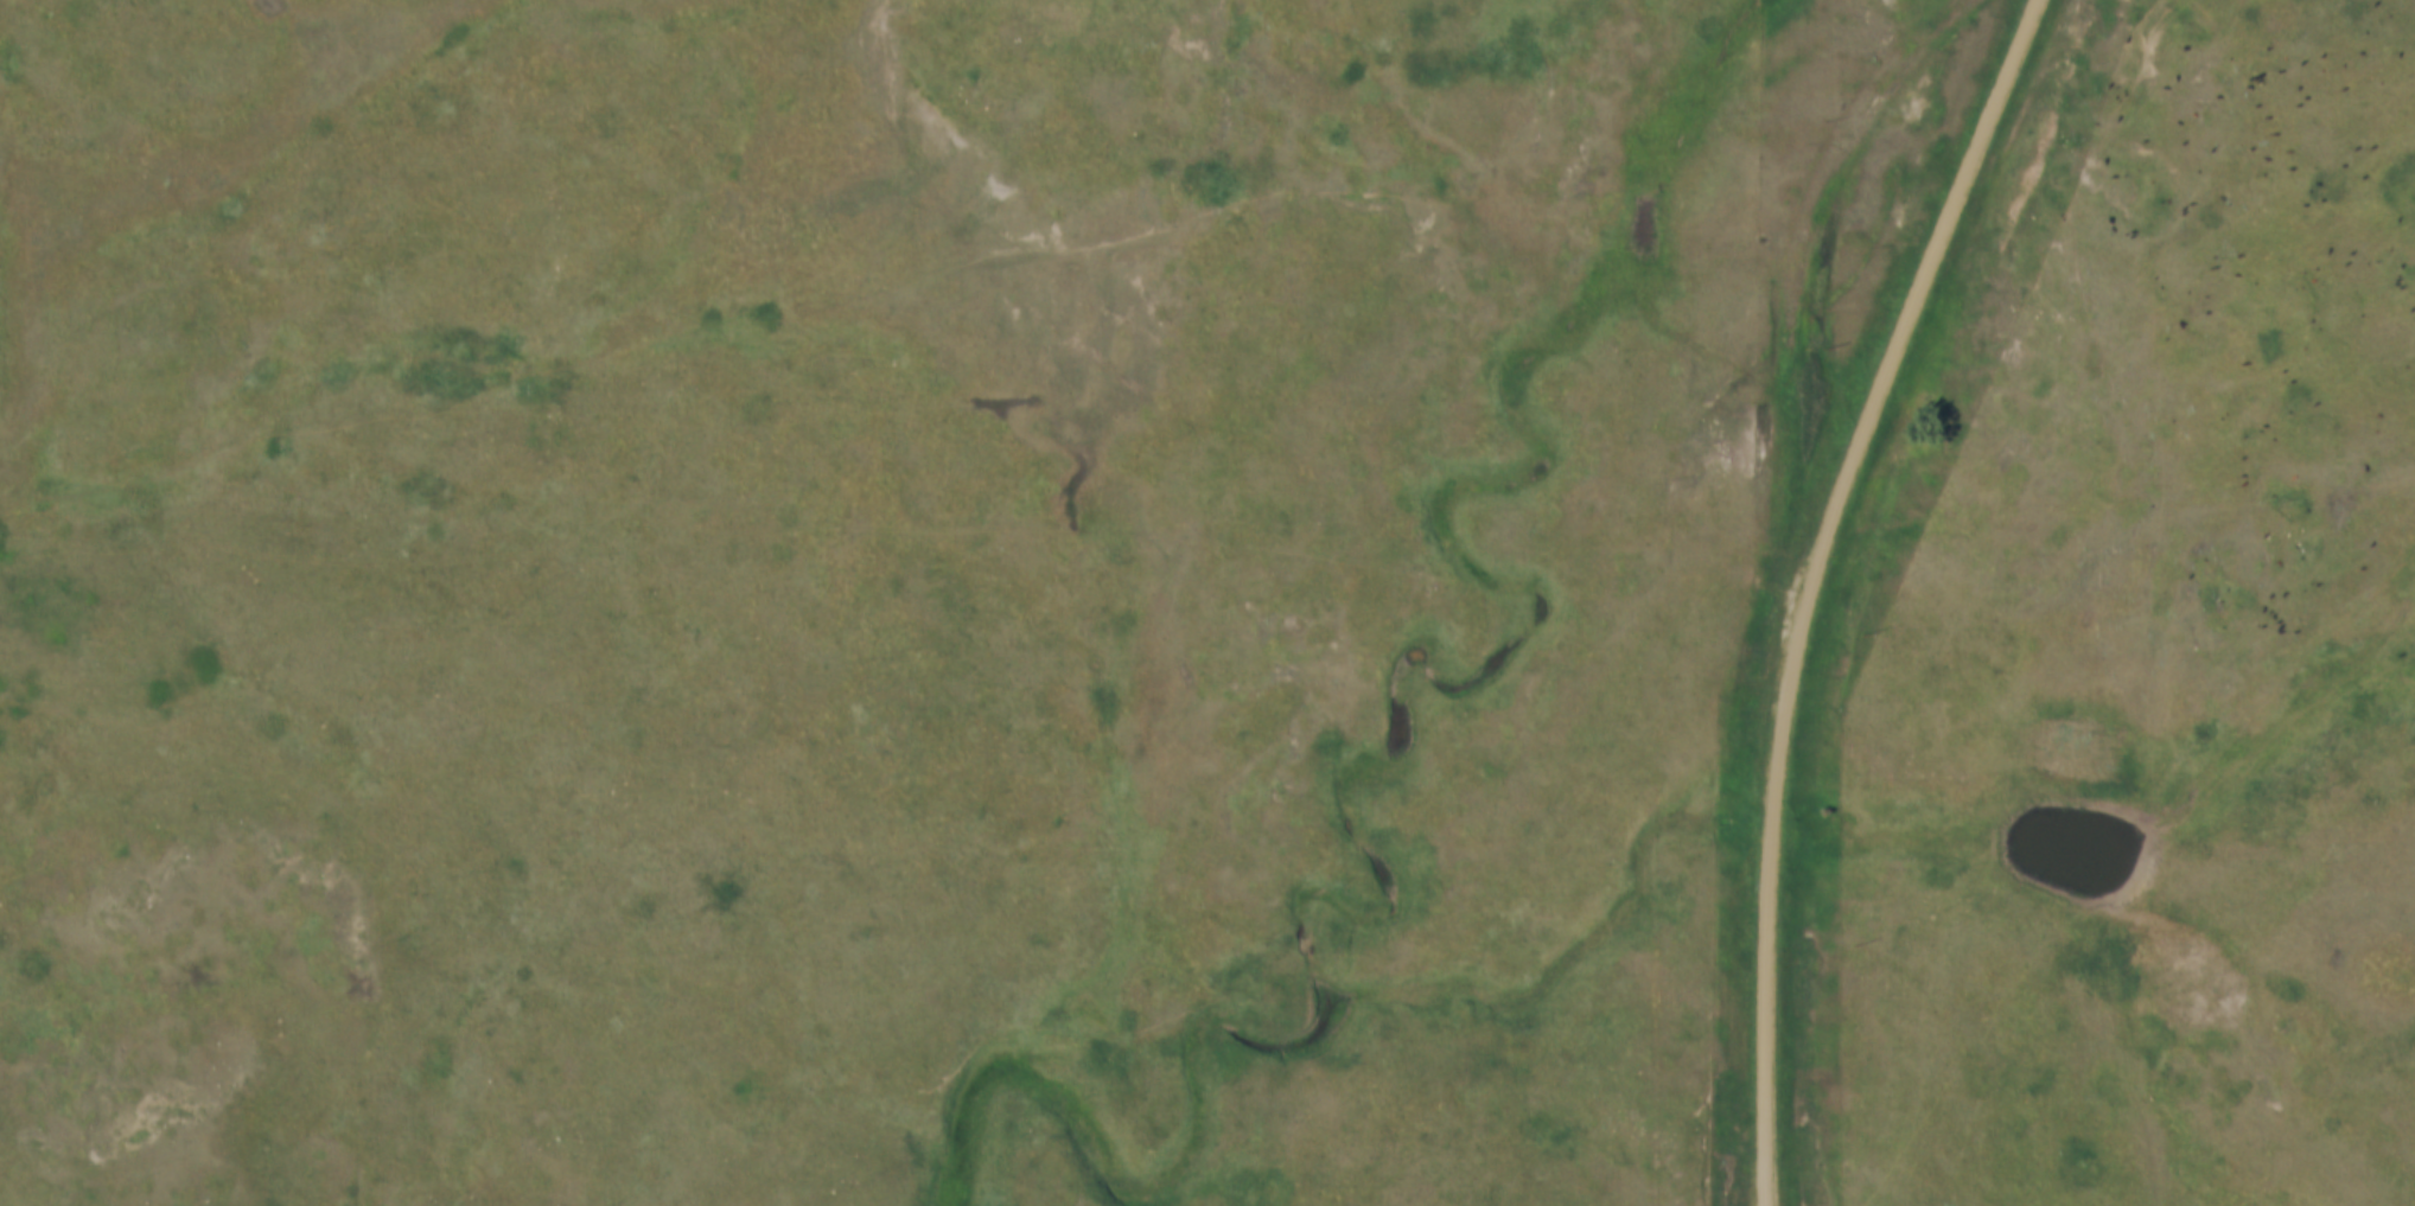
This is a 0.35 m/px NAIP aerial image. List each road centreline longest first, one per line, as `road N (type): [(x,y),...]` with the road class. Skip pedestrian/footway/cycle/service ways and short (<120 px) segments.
road 1 (residential): [(2040,0),(1858,444),(1799,643),(1770,876),(1771,1205)]

